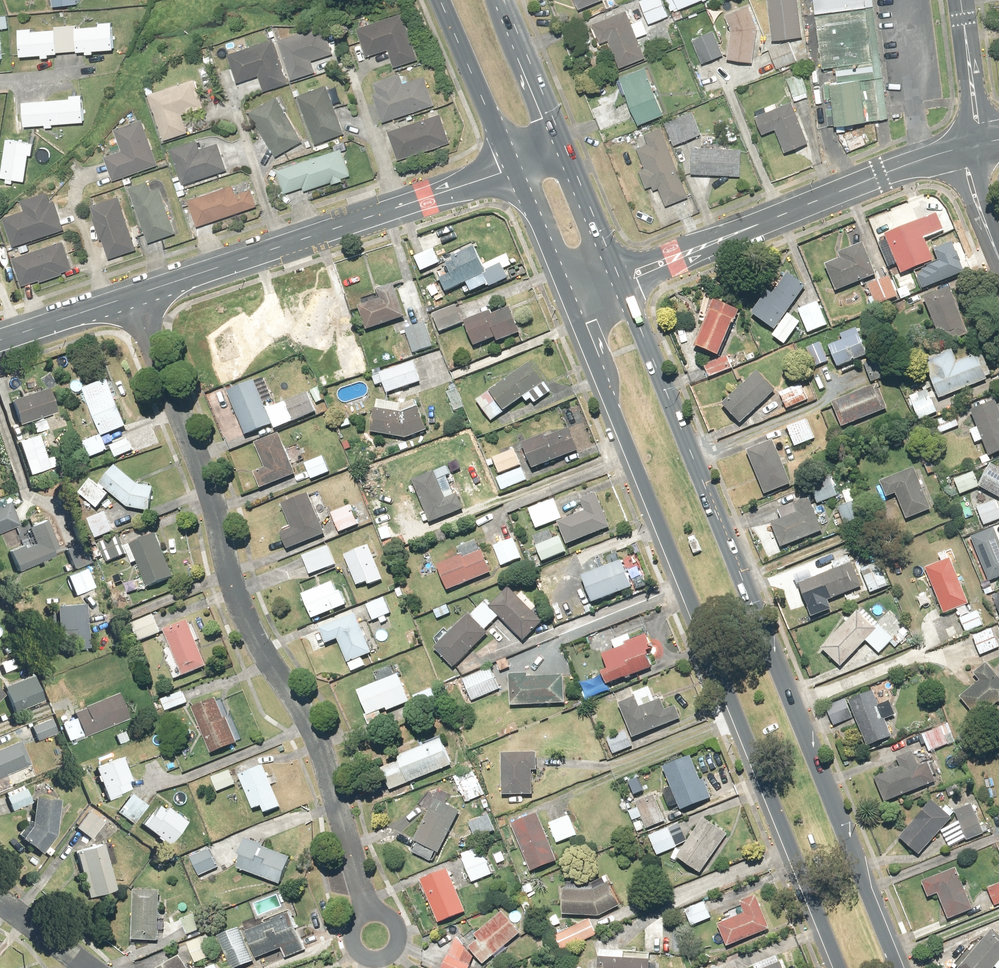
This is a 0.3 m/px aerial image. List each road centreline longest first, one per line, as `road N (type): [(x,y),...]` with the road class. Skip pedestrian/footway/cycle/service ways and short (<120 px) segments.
road 1 (primary): [(619,280),(901,967)]
road 2 (primary): [(836,967),(569,296)]
road 3 (residential): [(137,293),(212,499),(235,591),(327,762),(379,935)]
road 4 (tertiary): [(137,293),(518,170)]
road 5 (tertiary): [(619,280),(955,151)]
road 6 (primary): [(518,170),(446,0)]
road 7 (primary): [(500,0),(566,155)]
road 8 (tertiary): [(0,339),(137,293)]
road 9 (tertiary): [(980,142),(960,0)]
road 10 (primary): [(569,296),(518,170)]
road 11 (primary): [(566,155),(619,280)]

